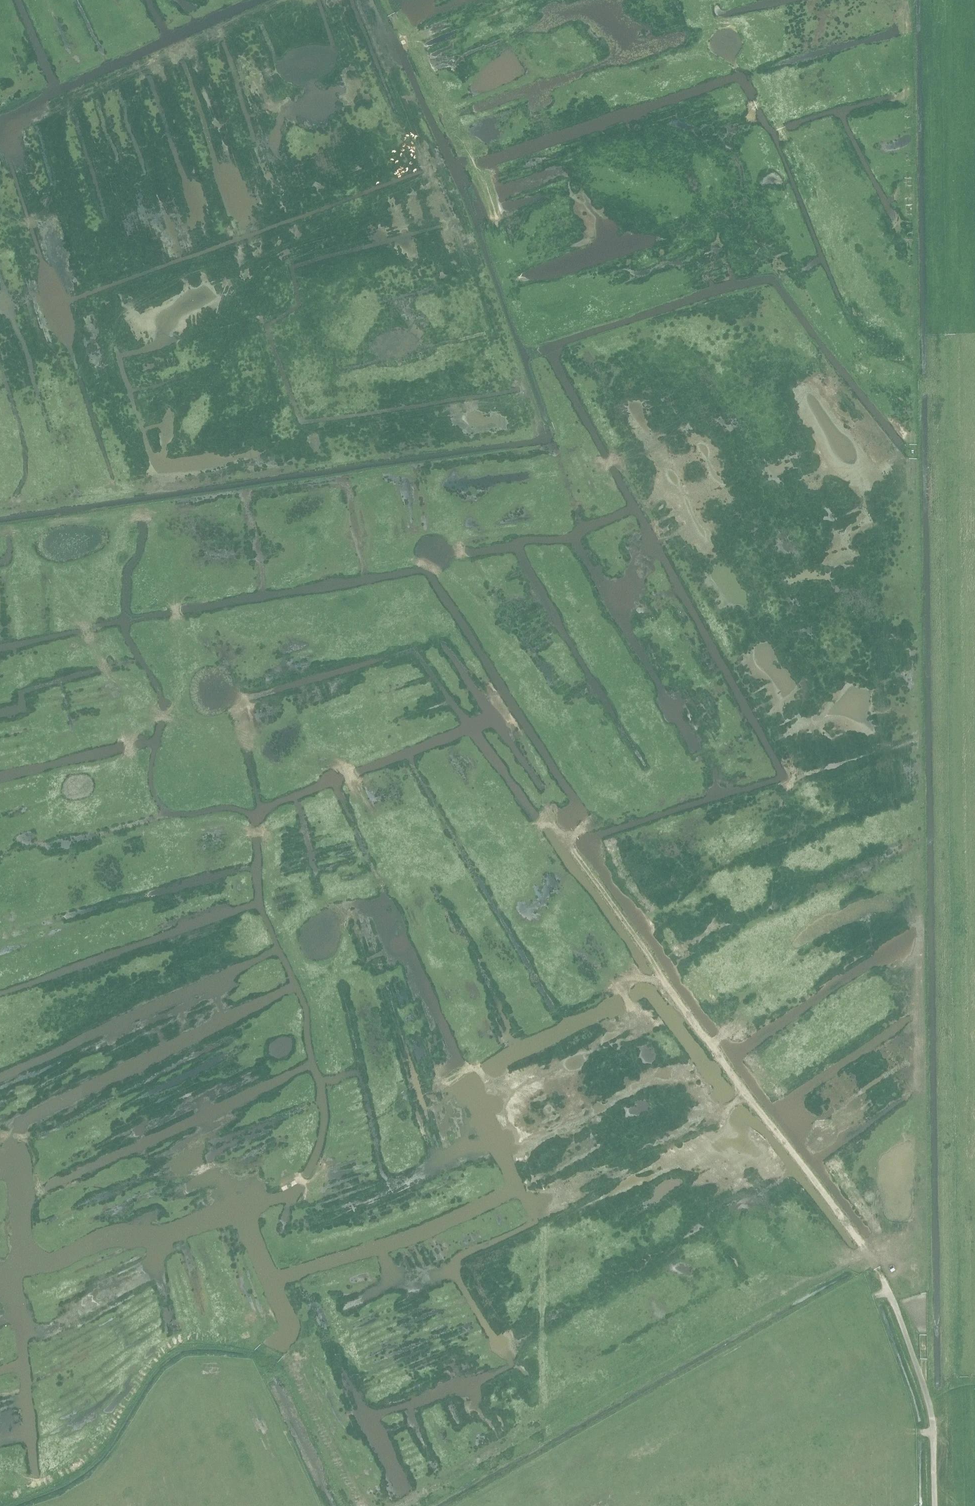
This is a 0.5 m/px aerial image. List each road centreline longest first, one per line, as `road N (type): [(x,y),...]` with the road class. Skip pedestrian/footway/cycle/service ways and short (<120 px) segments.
road 1 (track): [(877,1270),(644,953)]
road 2 (unclassified): [(935,1505),(930,1400),(877,1270)]
road 3 (track): [(386,0),(489,202)]

